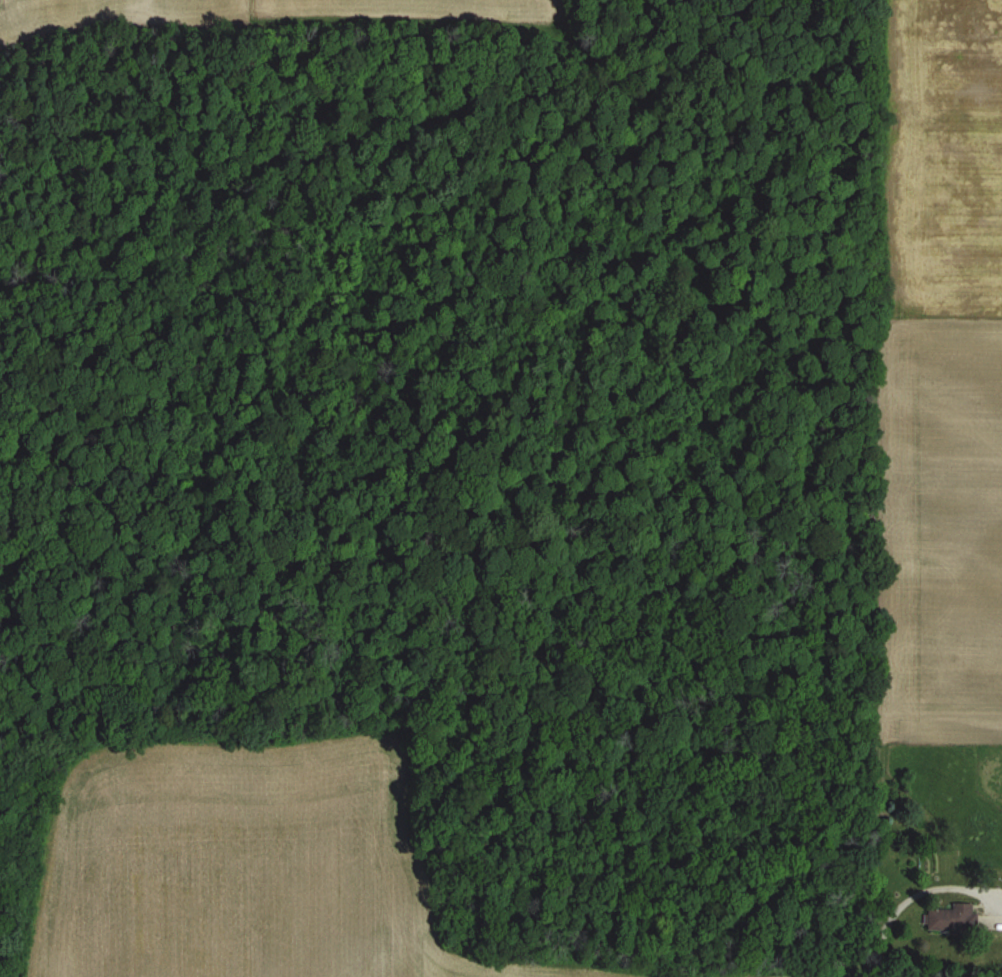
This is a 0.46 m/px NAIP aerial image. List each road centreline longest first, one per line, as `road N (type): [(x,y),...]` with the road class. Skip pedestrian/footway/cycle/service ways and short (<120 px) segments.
road 1 (residential): [(883,976),(883,922),(903,898),(930,884),(994,887)]

